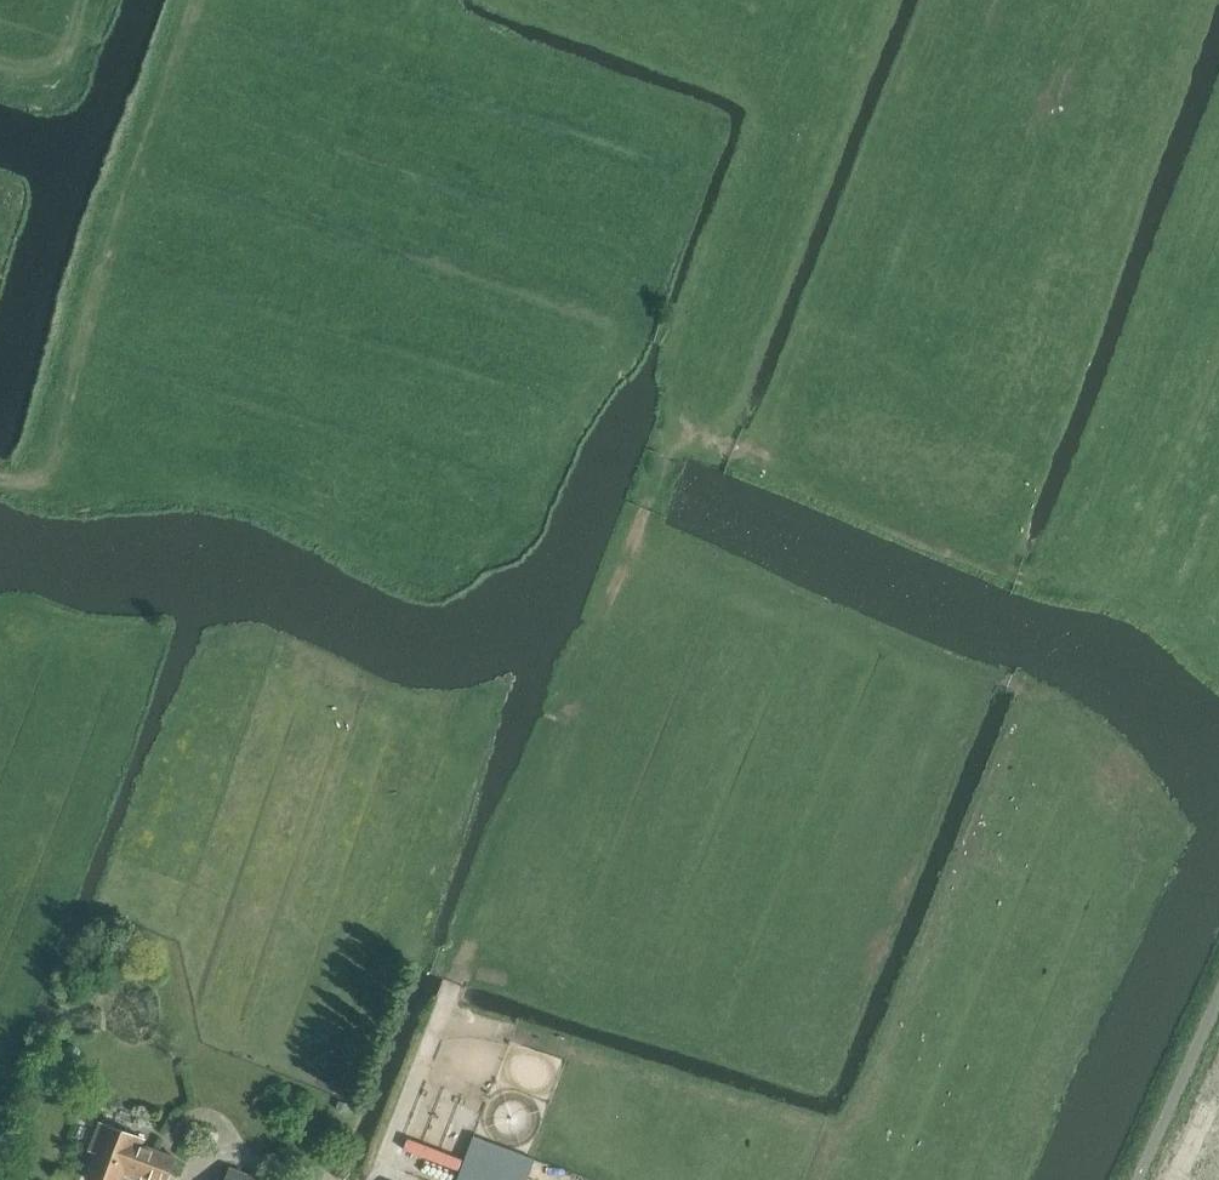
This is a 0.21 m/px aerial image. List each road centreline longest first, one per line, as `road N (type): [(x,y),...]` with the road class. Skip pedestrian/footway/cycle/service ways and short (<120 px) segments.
road 1 (track): [(203,0),(38,486),(0,478)]
road 2 (track): [(456,979),(372,1179)]

